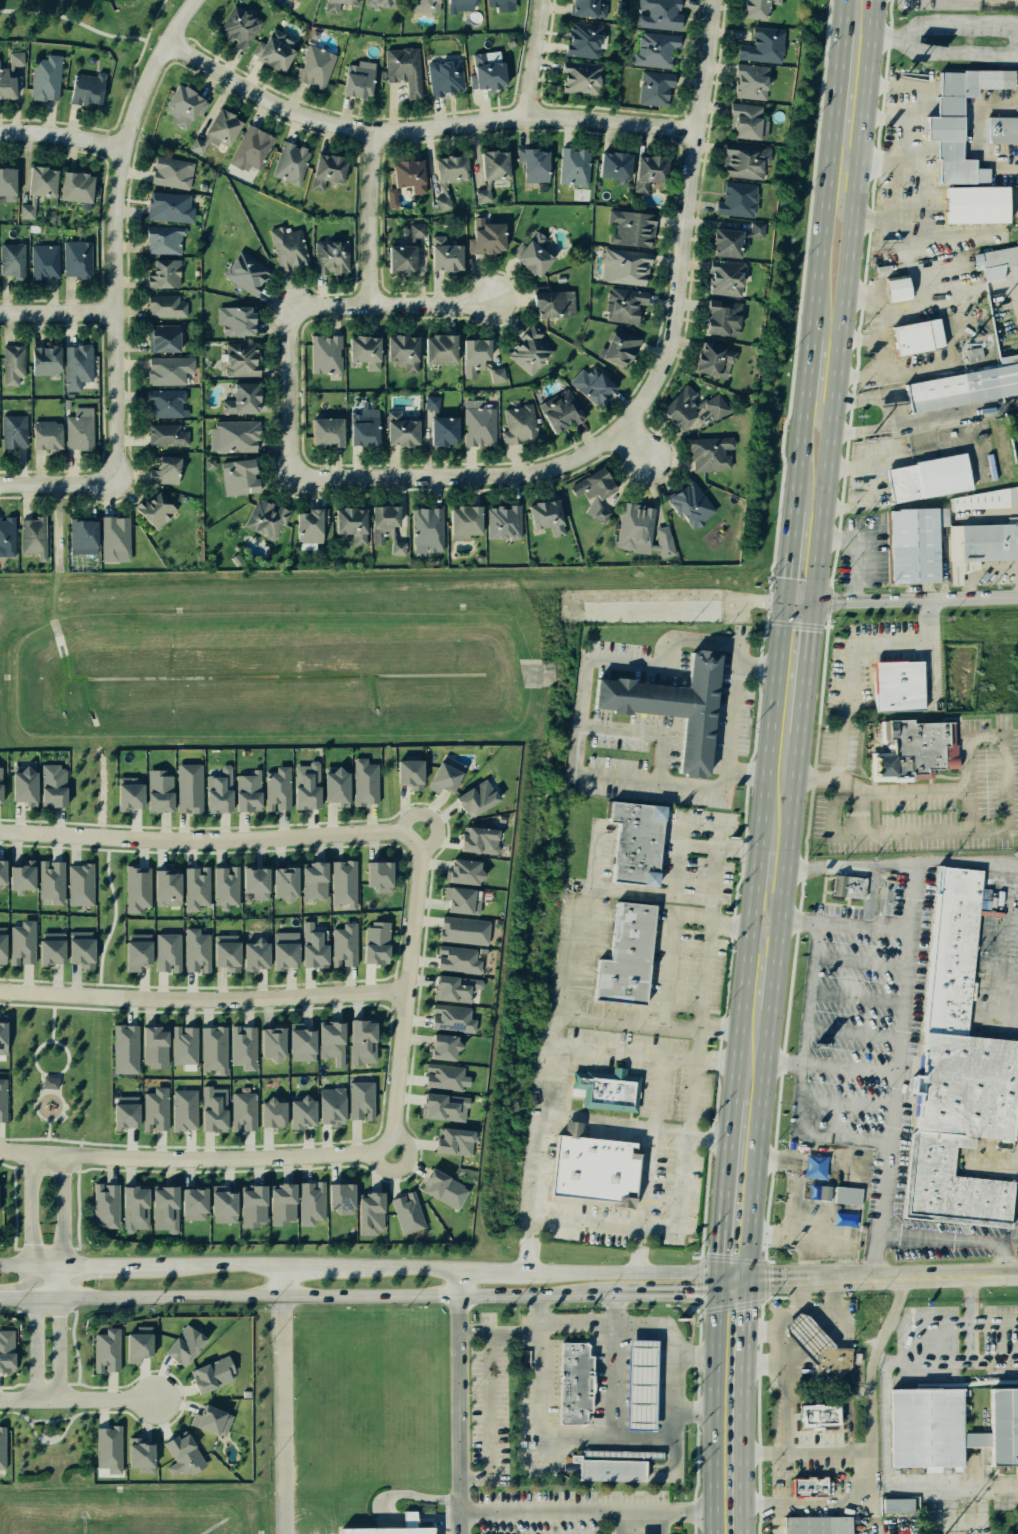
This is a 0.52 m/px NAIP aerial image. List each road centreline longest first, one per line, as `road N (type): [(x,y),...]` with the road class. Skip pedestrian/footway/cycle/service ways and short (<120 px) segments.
road 1 (primary): [(742,1533),(748,1236),(813,602)]
road 2 (primary): [(783,601),(716,1295)]
road 3 (primary): [(813,602),(876,0)]
road 4 (primary): [(845,0),(783,601)]
road 5 (secondary): [(47,1297),(607,1296)]
road 6 (residential): [(167,39),(297,114),(368,130),(522,115),(694,131)]
road 7 (residential): [(193,0),(141,88),(110,202),(113,484)]
road 8 (residential): [(296,476),(527,475),(618,433),(666,352)]
road 9 (residential): [(417,843),(387,828),(220,839),(0,830)]
road 10 (residential): [(0,990),(278,998),(408,988)]
road 11 (residential): [(384,1142),(265,1158),(0,1152)]
road 12 (residential): [(711,0),(666,352)]
road 13 (residential): [(384,1142),(396,1114),(417,843)]
road 14 (residential): [(1017,1273),(745,1281)]
road 15 (primary): [(716,1295),(712,1533)]
road 16 (tertiary): [(783,601),(1017,597)]
road 17 (secondary): [(745,1281),(717,1273),(521,1270)]
road 18 (residential): [(489,300),(291,305)]
road 19 (residential): [(368,130),(368,305)]
road 20 (residential): [(291,305),(296,476)]
road 21 (residential): [(0,1399),(156,1399)]
road 22 (secondary): [(281,1267),(128,1266)]
road 23 (residential): [(121,148),(24,129),(0,132)]
road 24 (primary): [(835,105),(846,145),(841,202),(854,219)]

